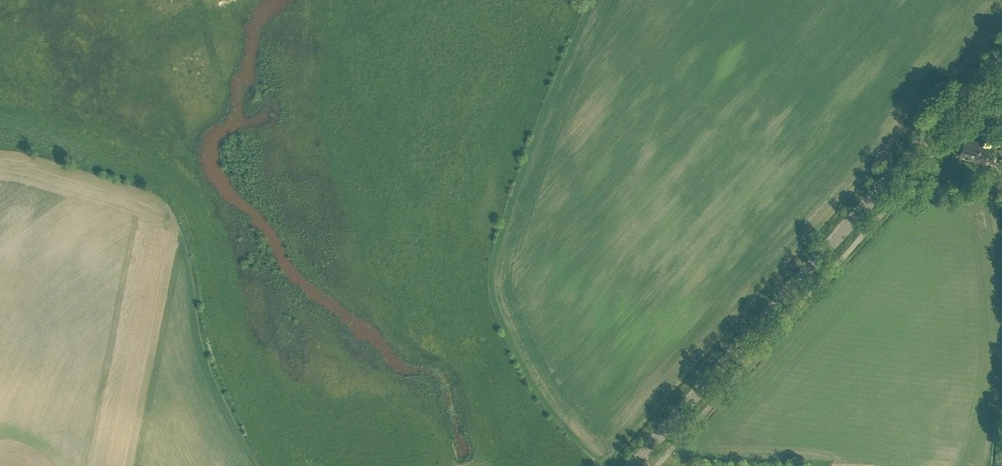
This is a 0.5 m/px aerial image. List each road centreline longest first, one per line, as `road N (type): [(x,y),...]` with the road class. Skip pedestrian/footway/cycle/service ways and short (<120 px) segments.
road 1 (secondary): [(635,465),(1001,56)]

